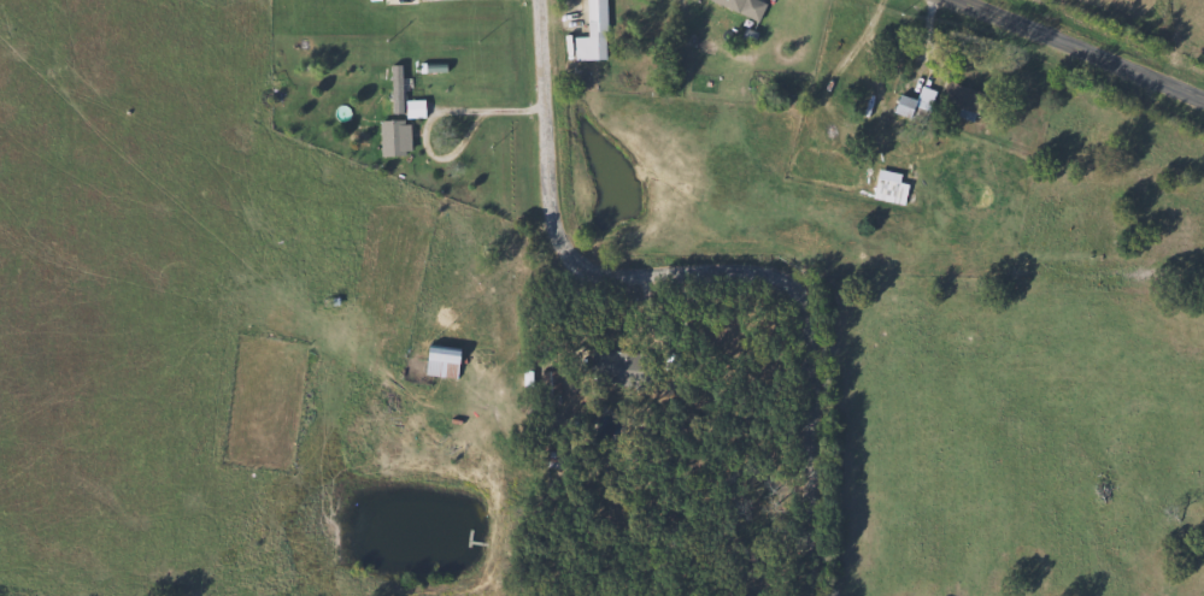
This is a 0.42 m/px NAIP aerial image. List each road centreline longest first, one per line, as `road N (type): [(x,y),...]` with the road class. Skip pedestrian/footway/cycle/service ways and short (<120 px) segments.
road 1 (residential): [(811,595),(806,297),(770,277),(639,279),(585,269),(554,219),(540,0)]
road 2 (secondary): [(974,0),(1203,94)]

